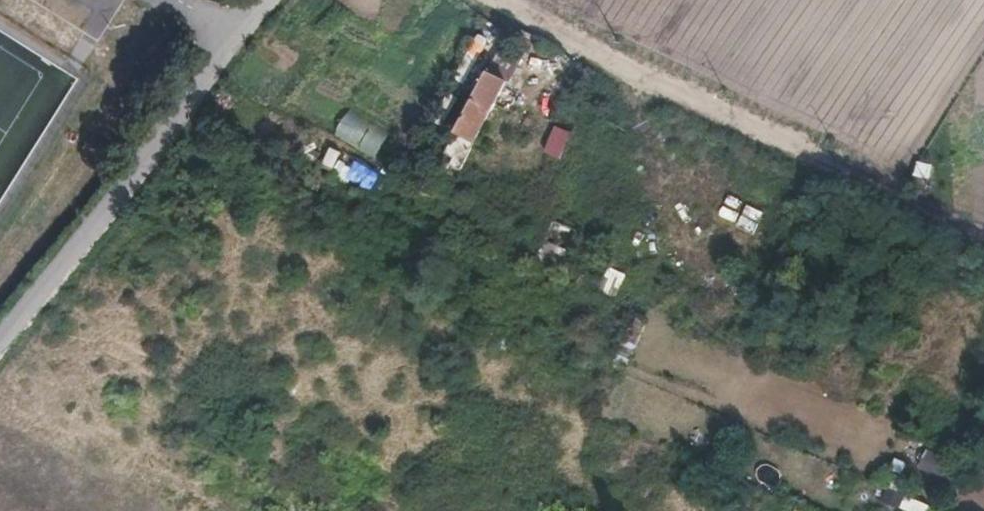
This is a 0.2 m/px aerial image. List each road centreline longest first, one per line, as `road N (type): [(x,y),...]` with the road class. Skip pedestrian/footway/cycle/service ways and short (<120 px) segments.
road 1 (track): [(489,0),(983,241)]

